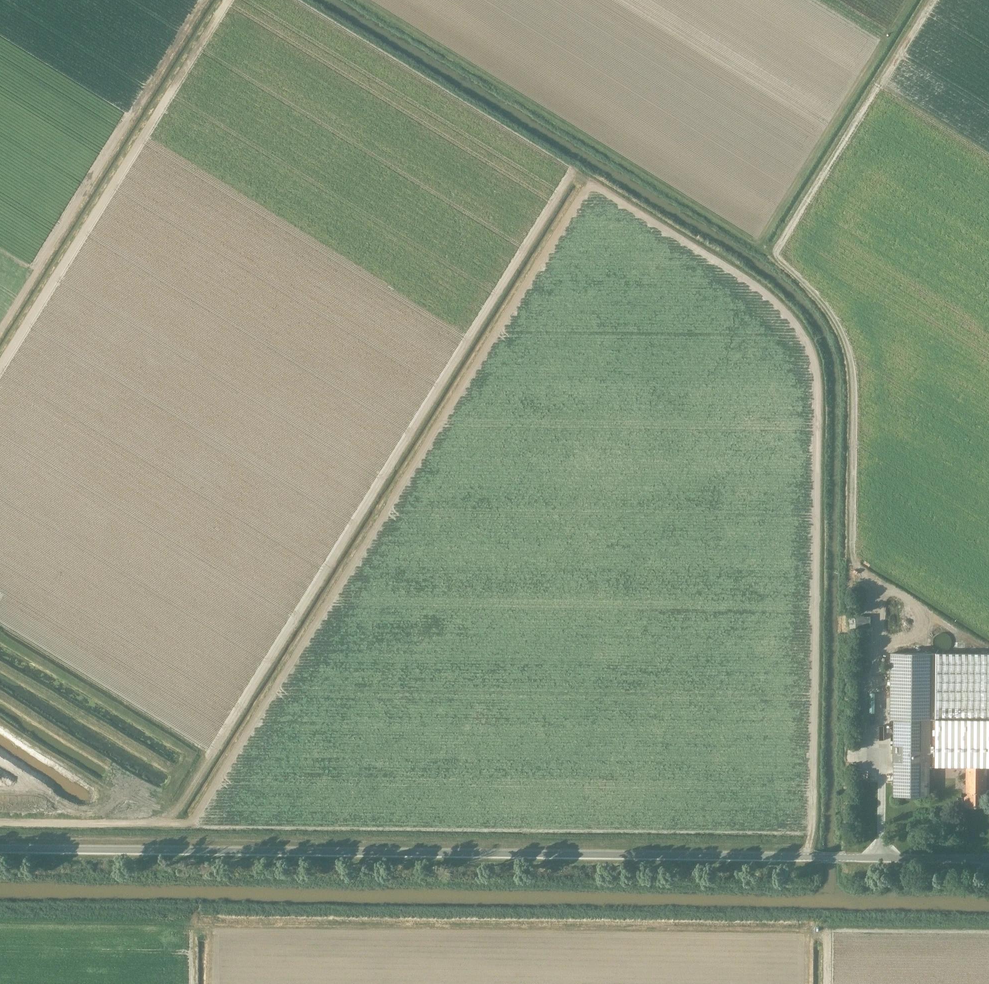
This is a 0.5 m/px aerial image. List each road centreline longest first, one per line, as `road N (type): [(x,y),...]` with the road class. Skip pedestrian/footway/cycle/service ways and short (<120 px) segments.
road 1 (unclassified): [(821,857),(0,848)]
road 2 (unclassified): [(988,859),(838,857)]

